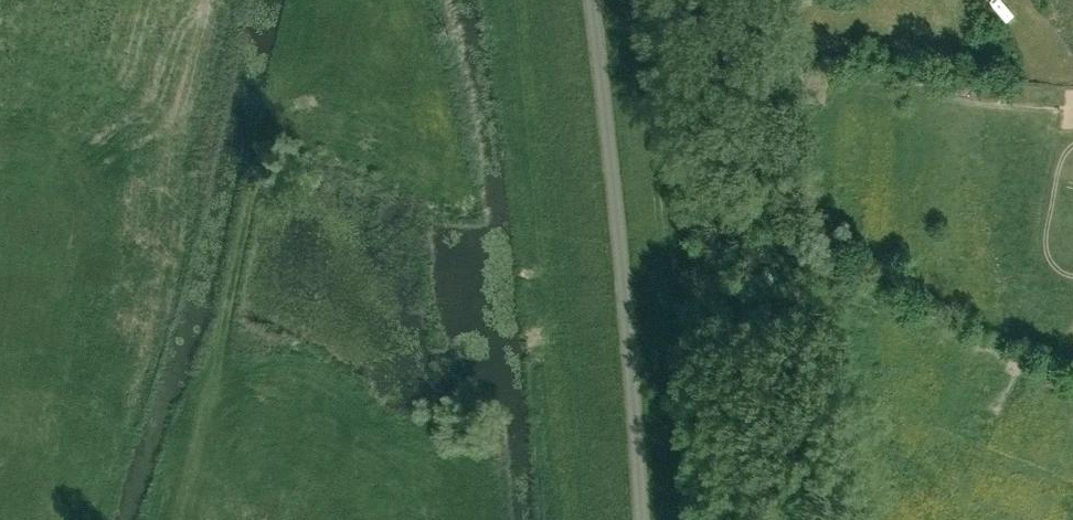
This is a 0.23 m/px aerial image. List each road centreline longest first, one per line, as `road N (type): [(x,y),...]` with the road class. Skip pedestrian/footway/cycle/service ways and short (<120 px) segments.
road 1 (unclassified): [(643,519),(592,0)]

